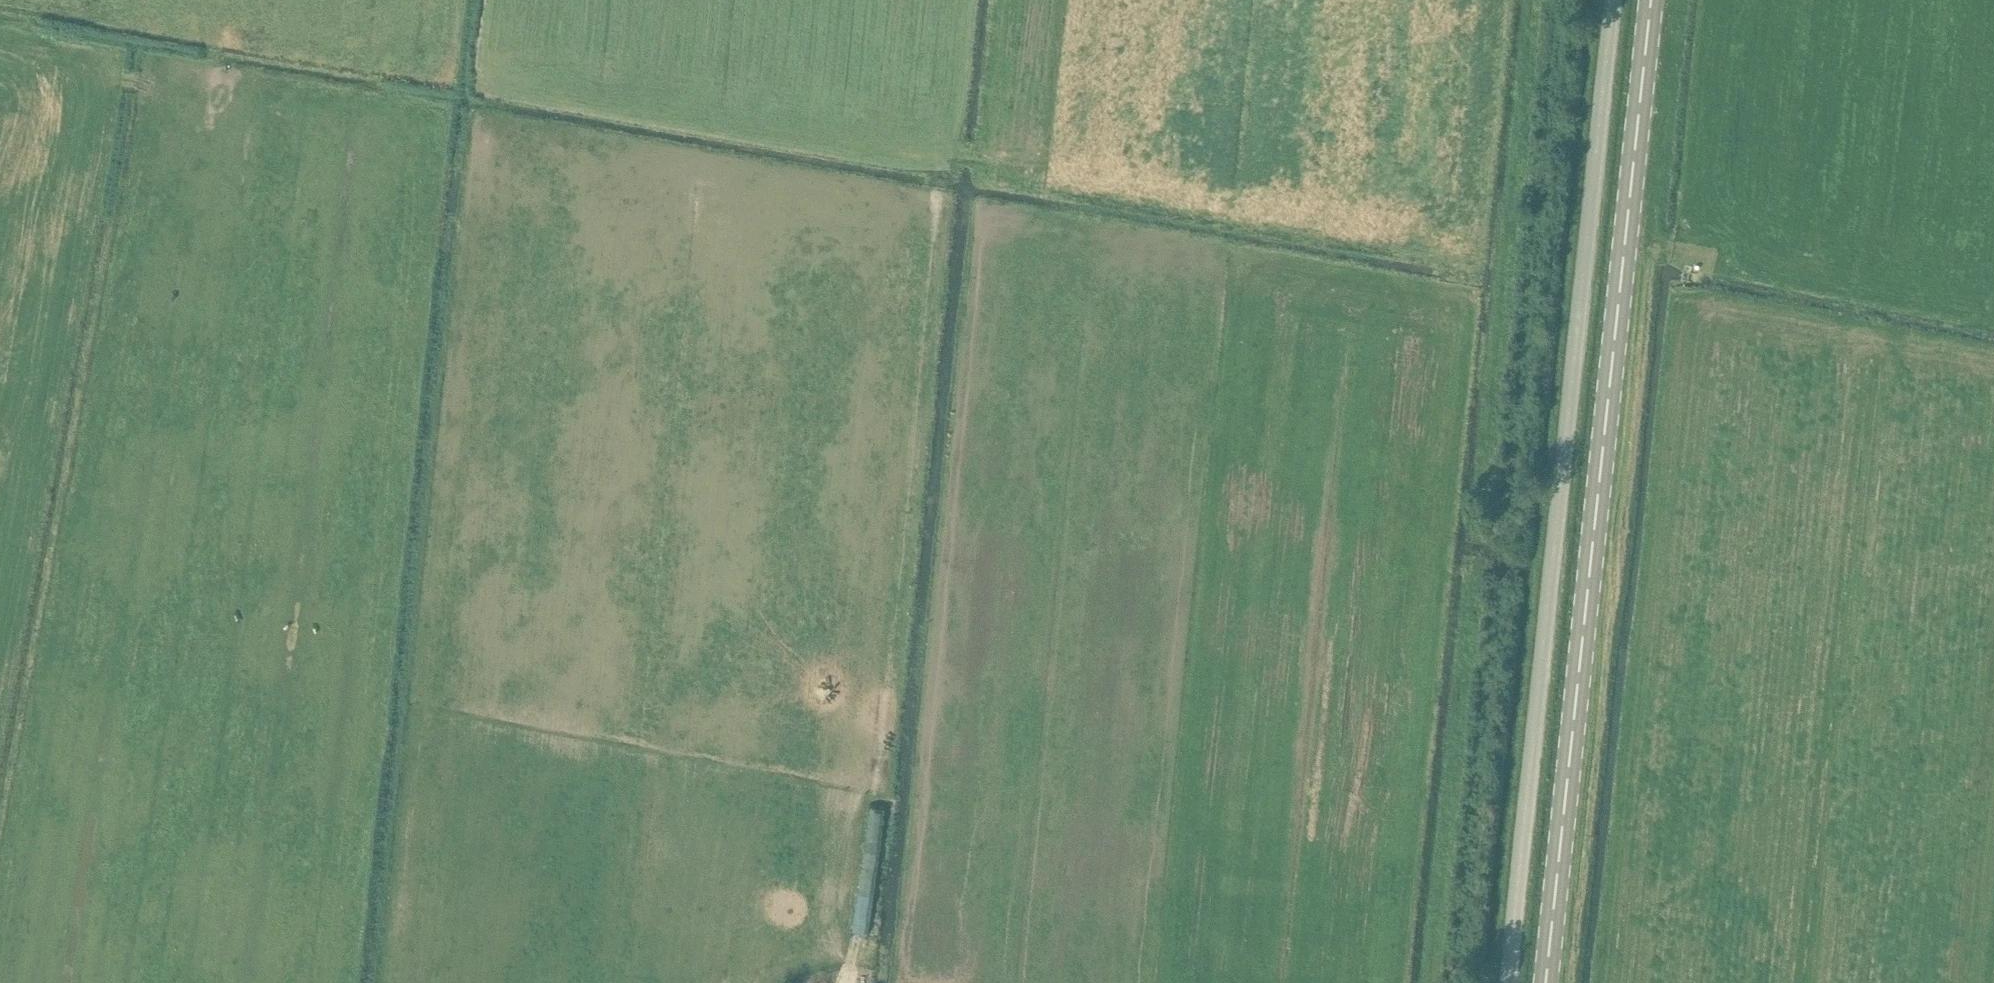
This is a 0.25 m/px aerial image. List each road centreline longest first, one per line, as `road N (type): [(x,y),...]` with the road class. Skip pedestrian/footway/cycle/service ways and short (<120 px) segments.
road 1 (secondary): [(1546,982),(1651,0)]
road 2 (unclassified): [(1509,982),(1613,0)]

